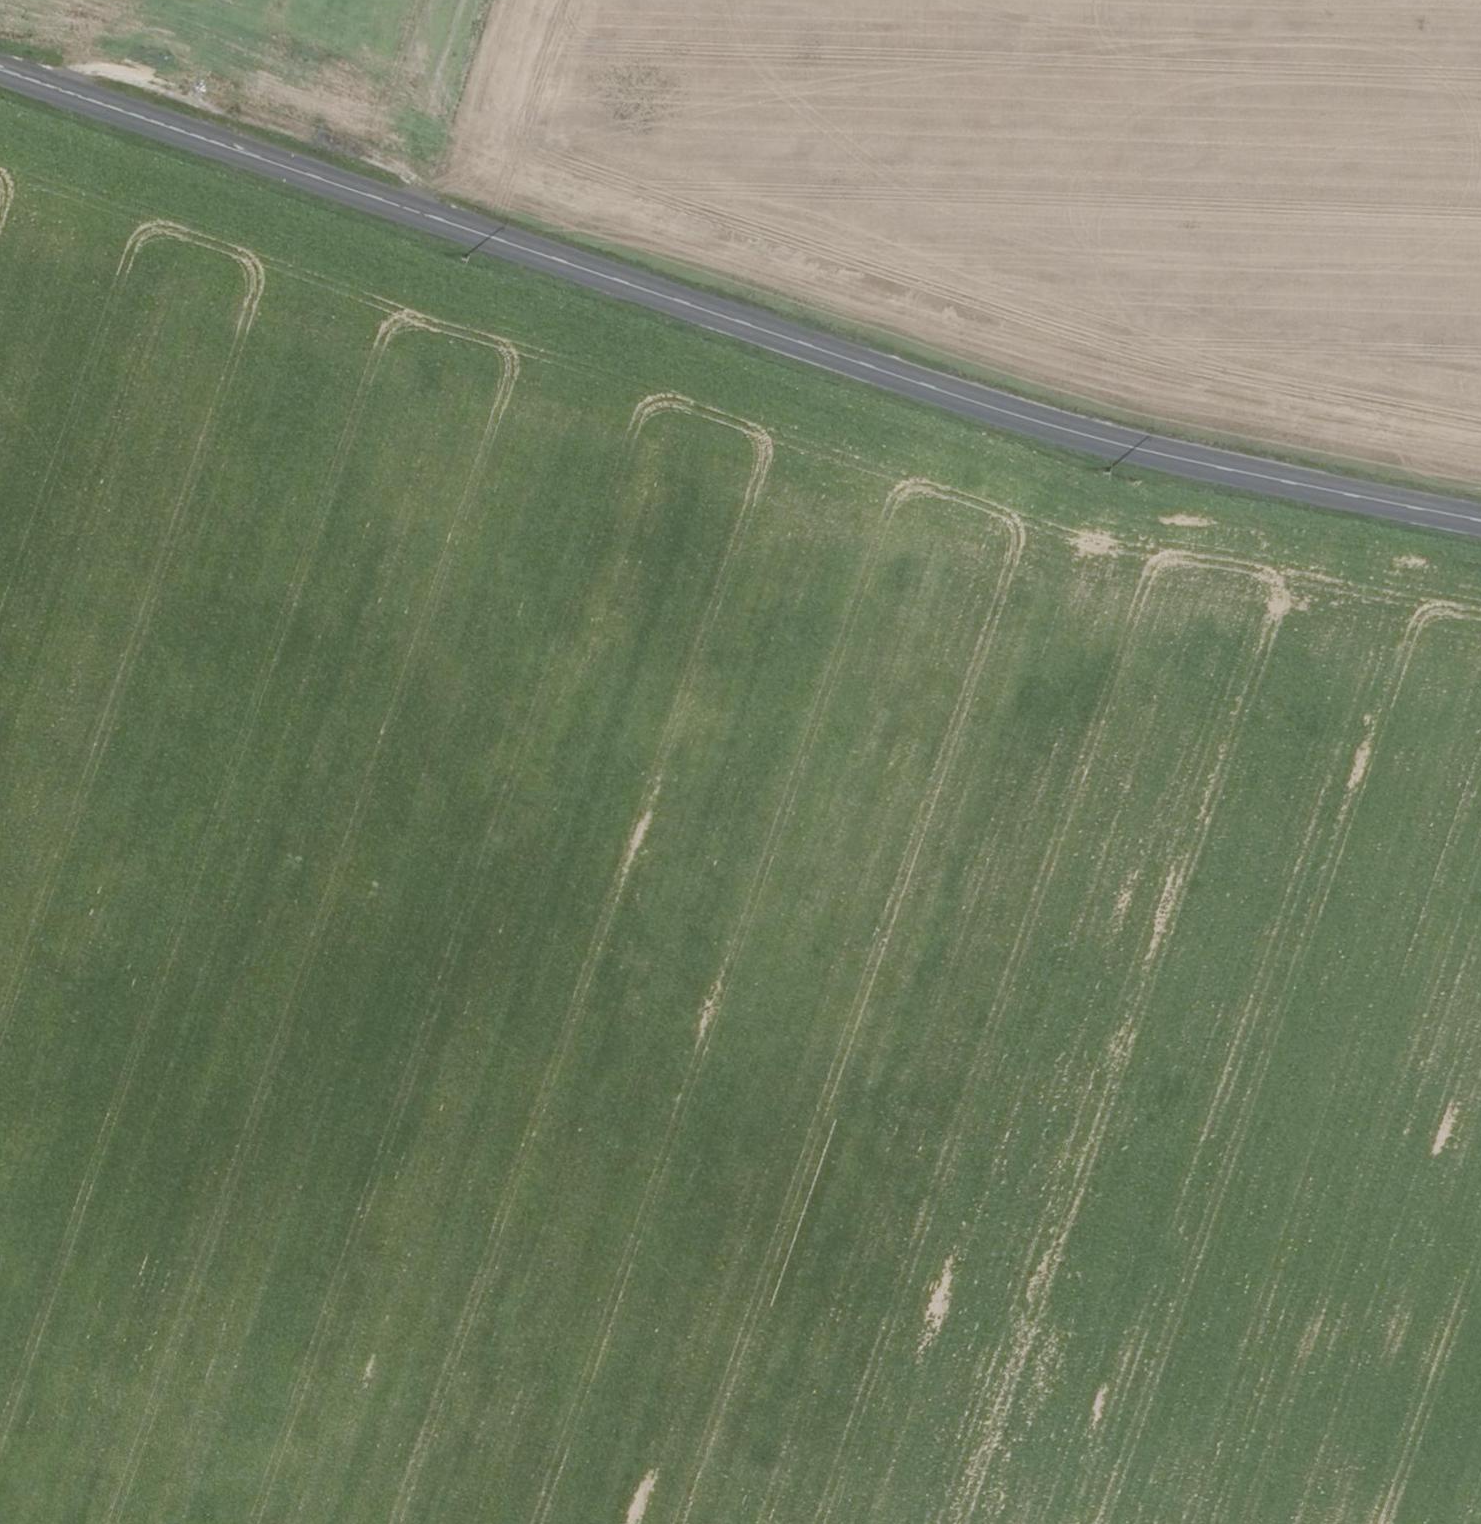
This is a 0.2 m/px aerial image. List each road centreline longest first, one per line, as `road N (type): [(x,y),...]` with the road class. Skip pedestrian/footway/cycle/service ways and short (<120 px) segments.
road 1 (primary): [(0,79),(1091,441),(1480,521)]

